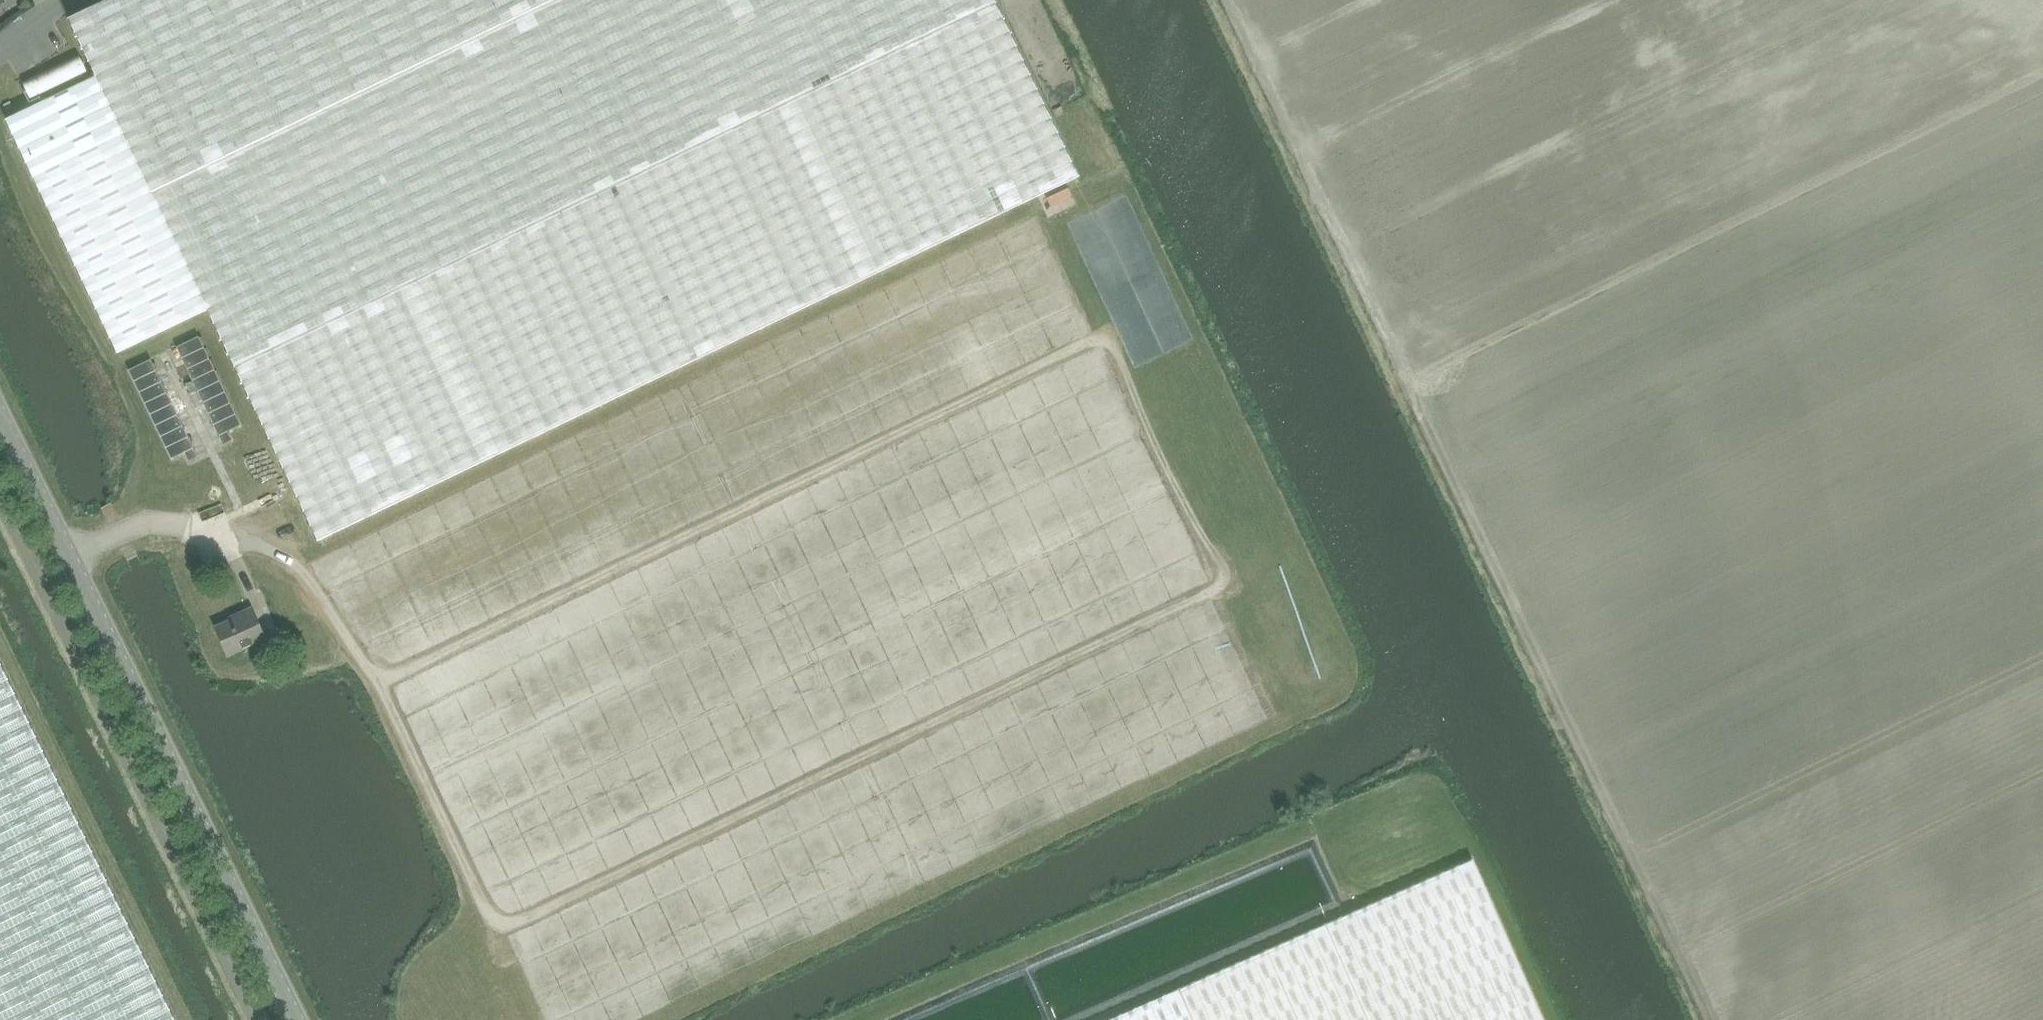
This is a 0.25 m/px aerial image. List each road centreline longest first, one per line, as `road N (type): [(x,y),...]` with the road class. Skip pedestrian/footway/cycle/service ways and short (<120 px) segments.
road 1 (unclassified): [(295,1019),(0,420)]

